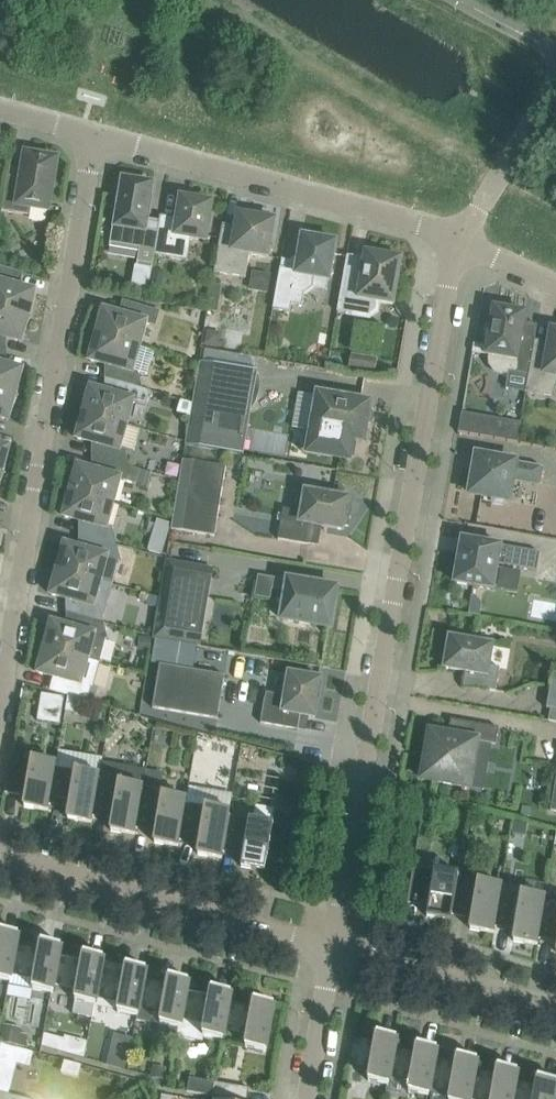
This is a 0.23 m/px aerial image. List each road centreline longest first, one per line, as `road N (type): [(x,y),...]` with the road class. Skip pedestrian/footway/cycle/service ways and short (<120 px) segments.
road 1 (residential): [(332,950),(460,241)]
road 2 (residential): [(0,675),(101,141)]
road 3 (residential): [(460,241),(101,141)]
road 4 (residential): [(332,950),(0,859)]
road 5 (residential): [(555,1013),(332,950)]
road 6 (unclassified): [(460,241),(555,73)]
road 7 (residential): [(304,1098),(332,950)]

